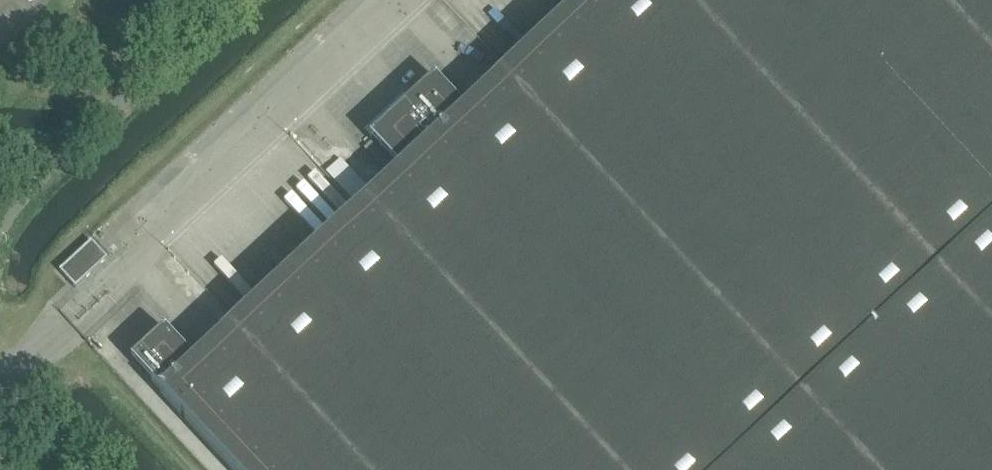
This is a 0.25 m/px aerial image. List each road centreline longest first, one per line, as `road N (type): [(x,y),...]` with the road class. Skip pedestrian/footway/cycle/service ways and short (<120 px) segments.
road 1 (unclassified): [(0,231),(71,148),(232,0)]

